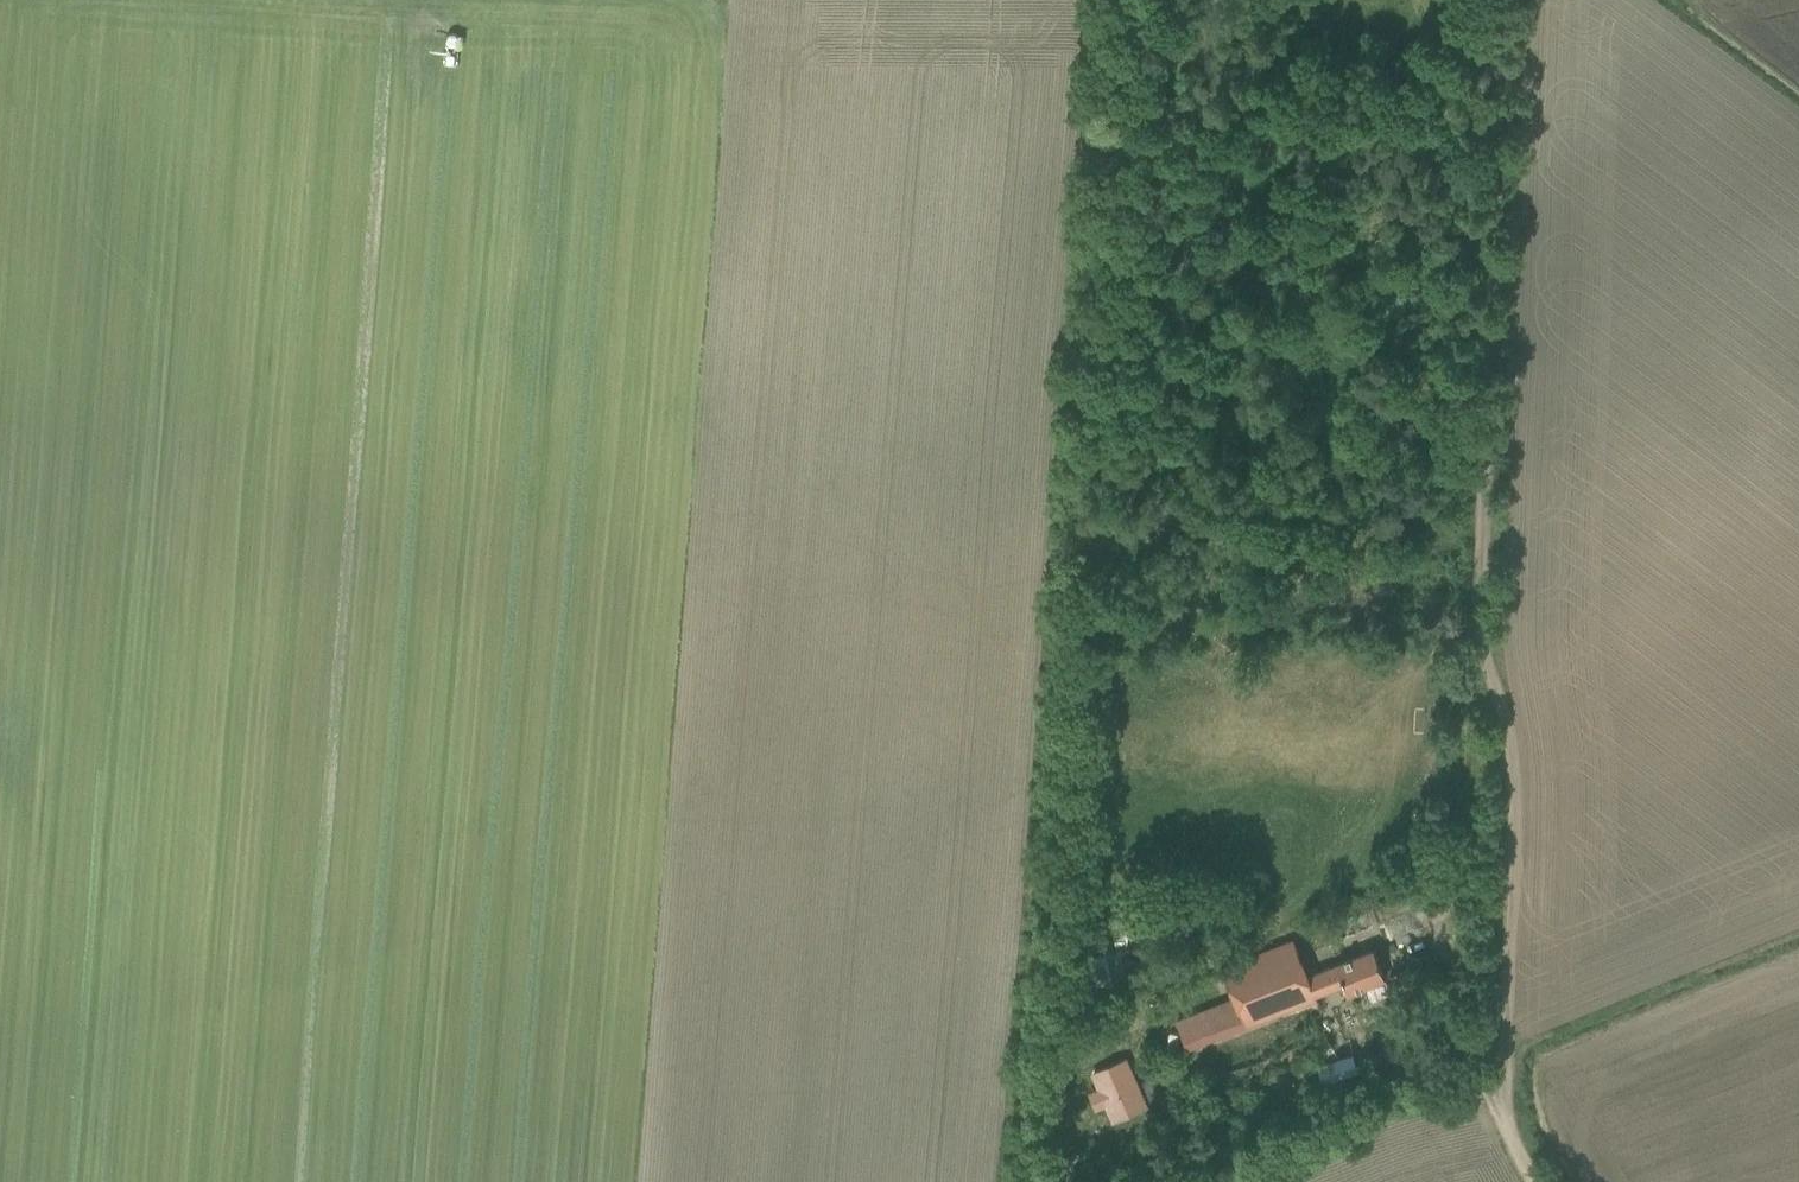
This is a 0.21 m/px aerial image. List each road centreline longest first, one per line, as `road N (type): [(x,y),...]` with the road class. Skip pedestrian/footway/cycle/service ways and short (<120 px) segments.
road 1 (track): [(1477,654),(1502,0)]
road 2 (unclassified): [(1534,1181),(1473,1070),(1443,930),(1469,815),(1477,654)]

